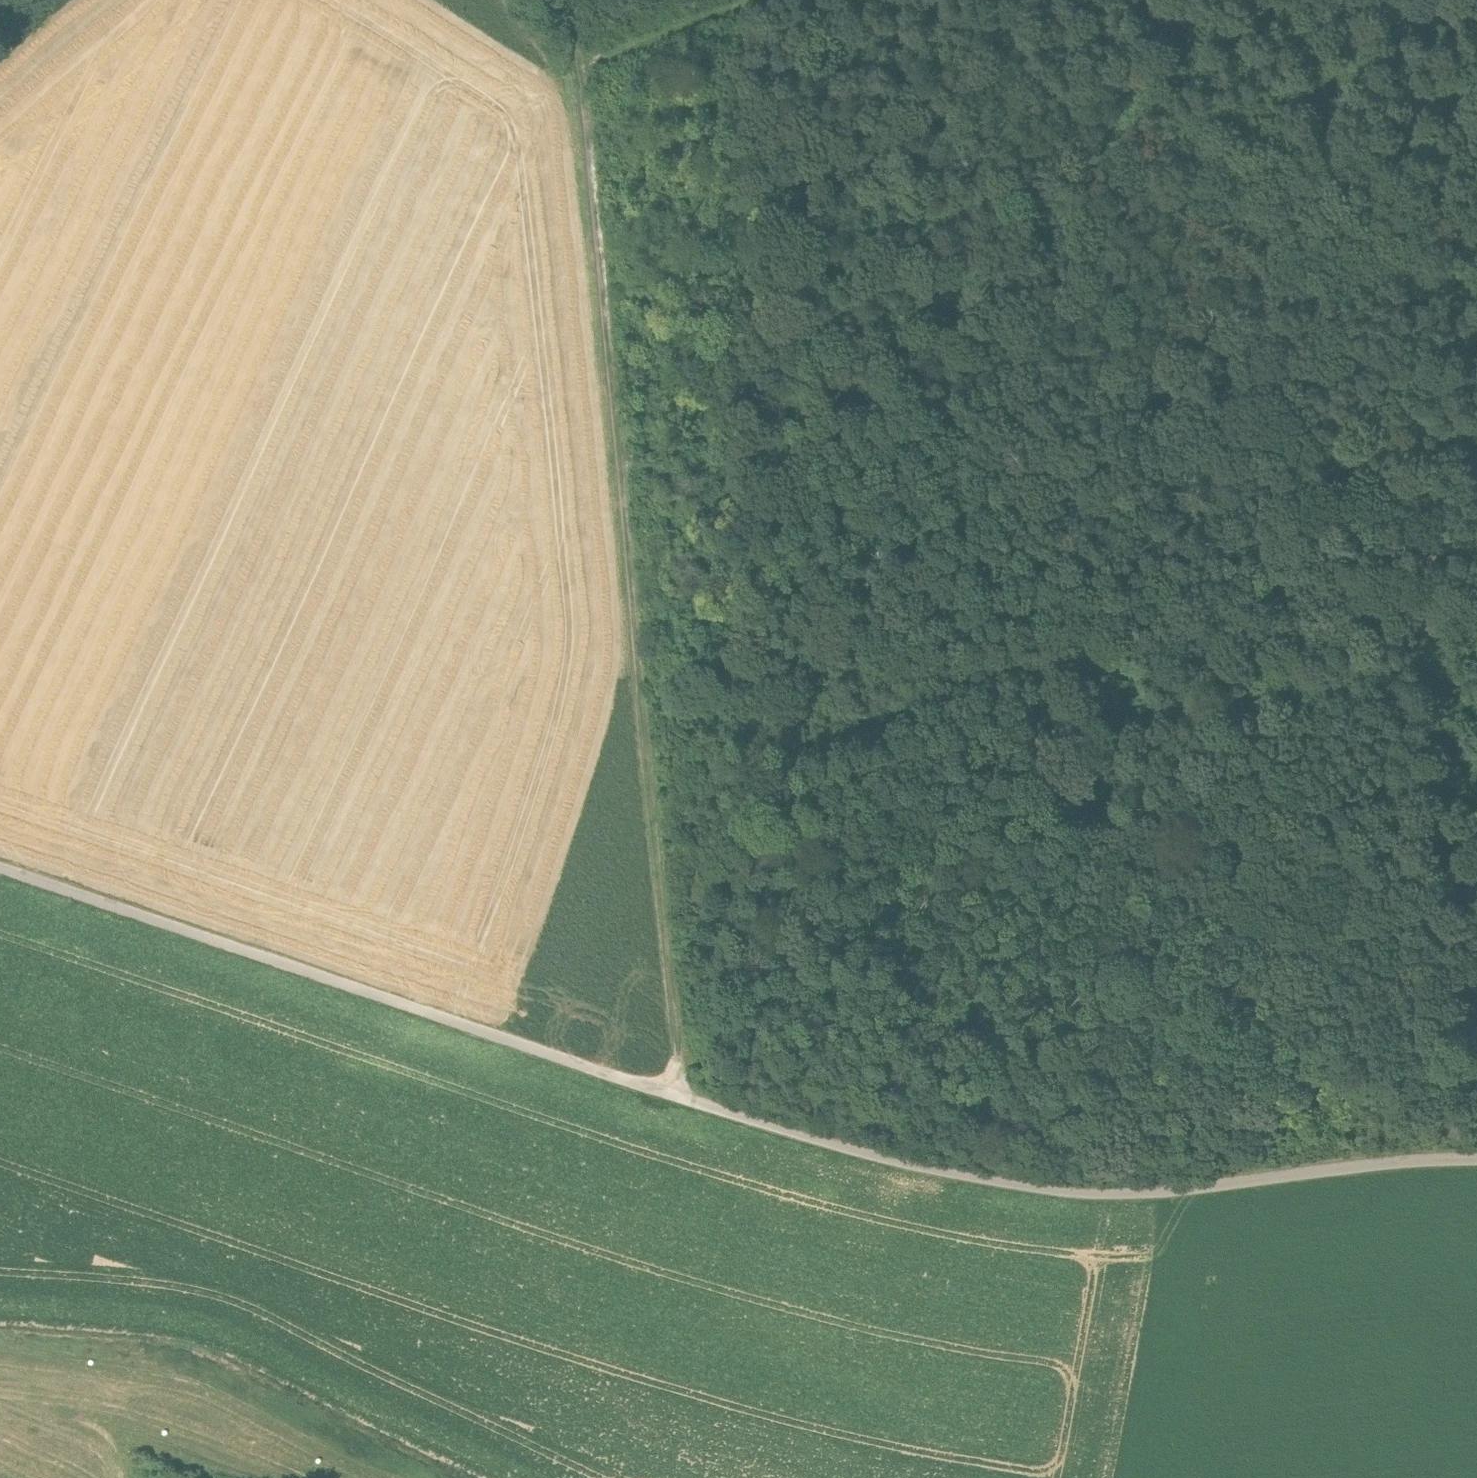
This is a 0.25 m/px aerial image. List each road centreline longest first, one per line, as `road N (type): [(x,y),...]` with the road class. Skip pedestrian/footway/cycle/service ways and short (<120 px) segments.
road 1 (unclassified): [(0,862),(697,1097),(984,1178),(1149,1192),(1476,1157)]
road 2 (track): [(569,0),(677,1090)]

